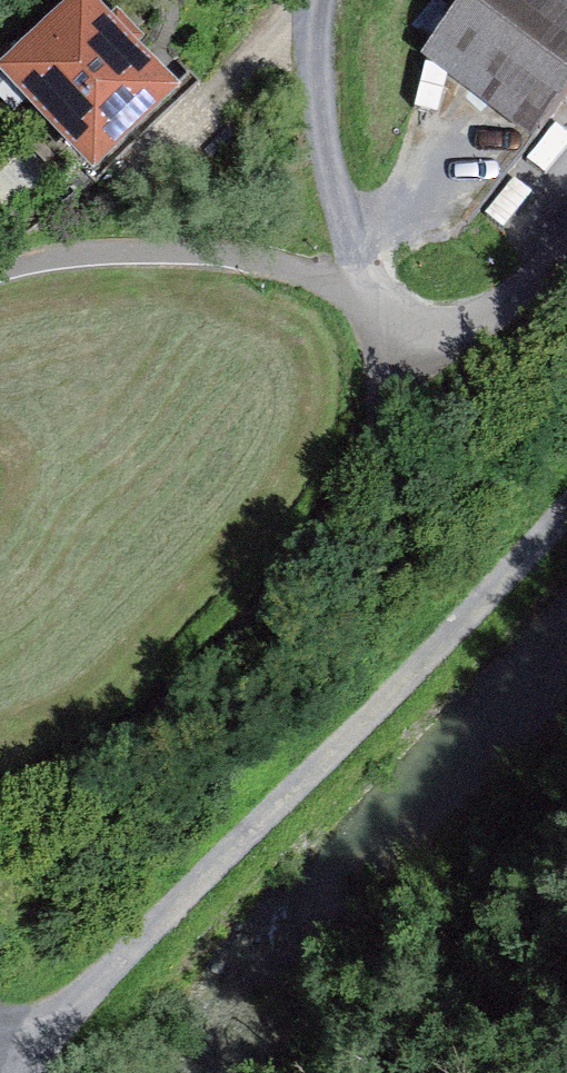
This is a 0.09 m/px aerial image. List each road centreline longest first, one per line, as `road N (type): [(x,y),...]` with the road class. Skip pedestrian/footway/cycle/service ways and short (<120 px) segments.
road 1 (track): [(566,516),(149,932),(64,1029)]
road 2 (track): [(361,287),(371,438),(305,545),(115,738),(0,791)]
road 3 (track): [(309,0),(274,84),(361,287)]

